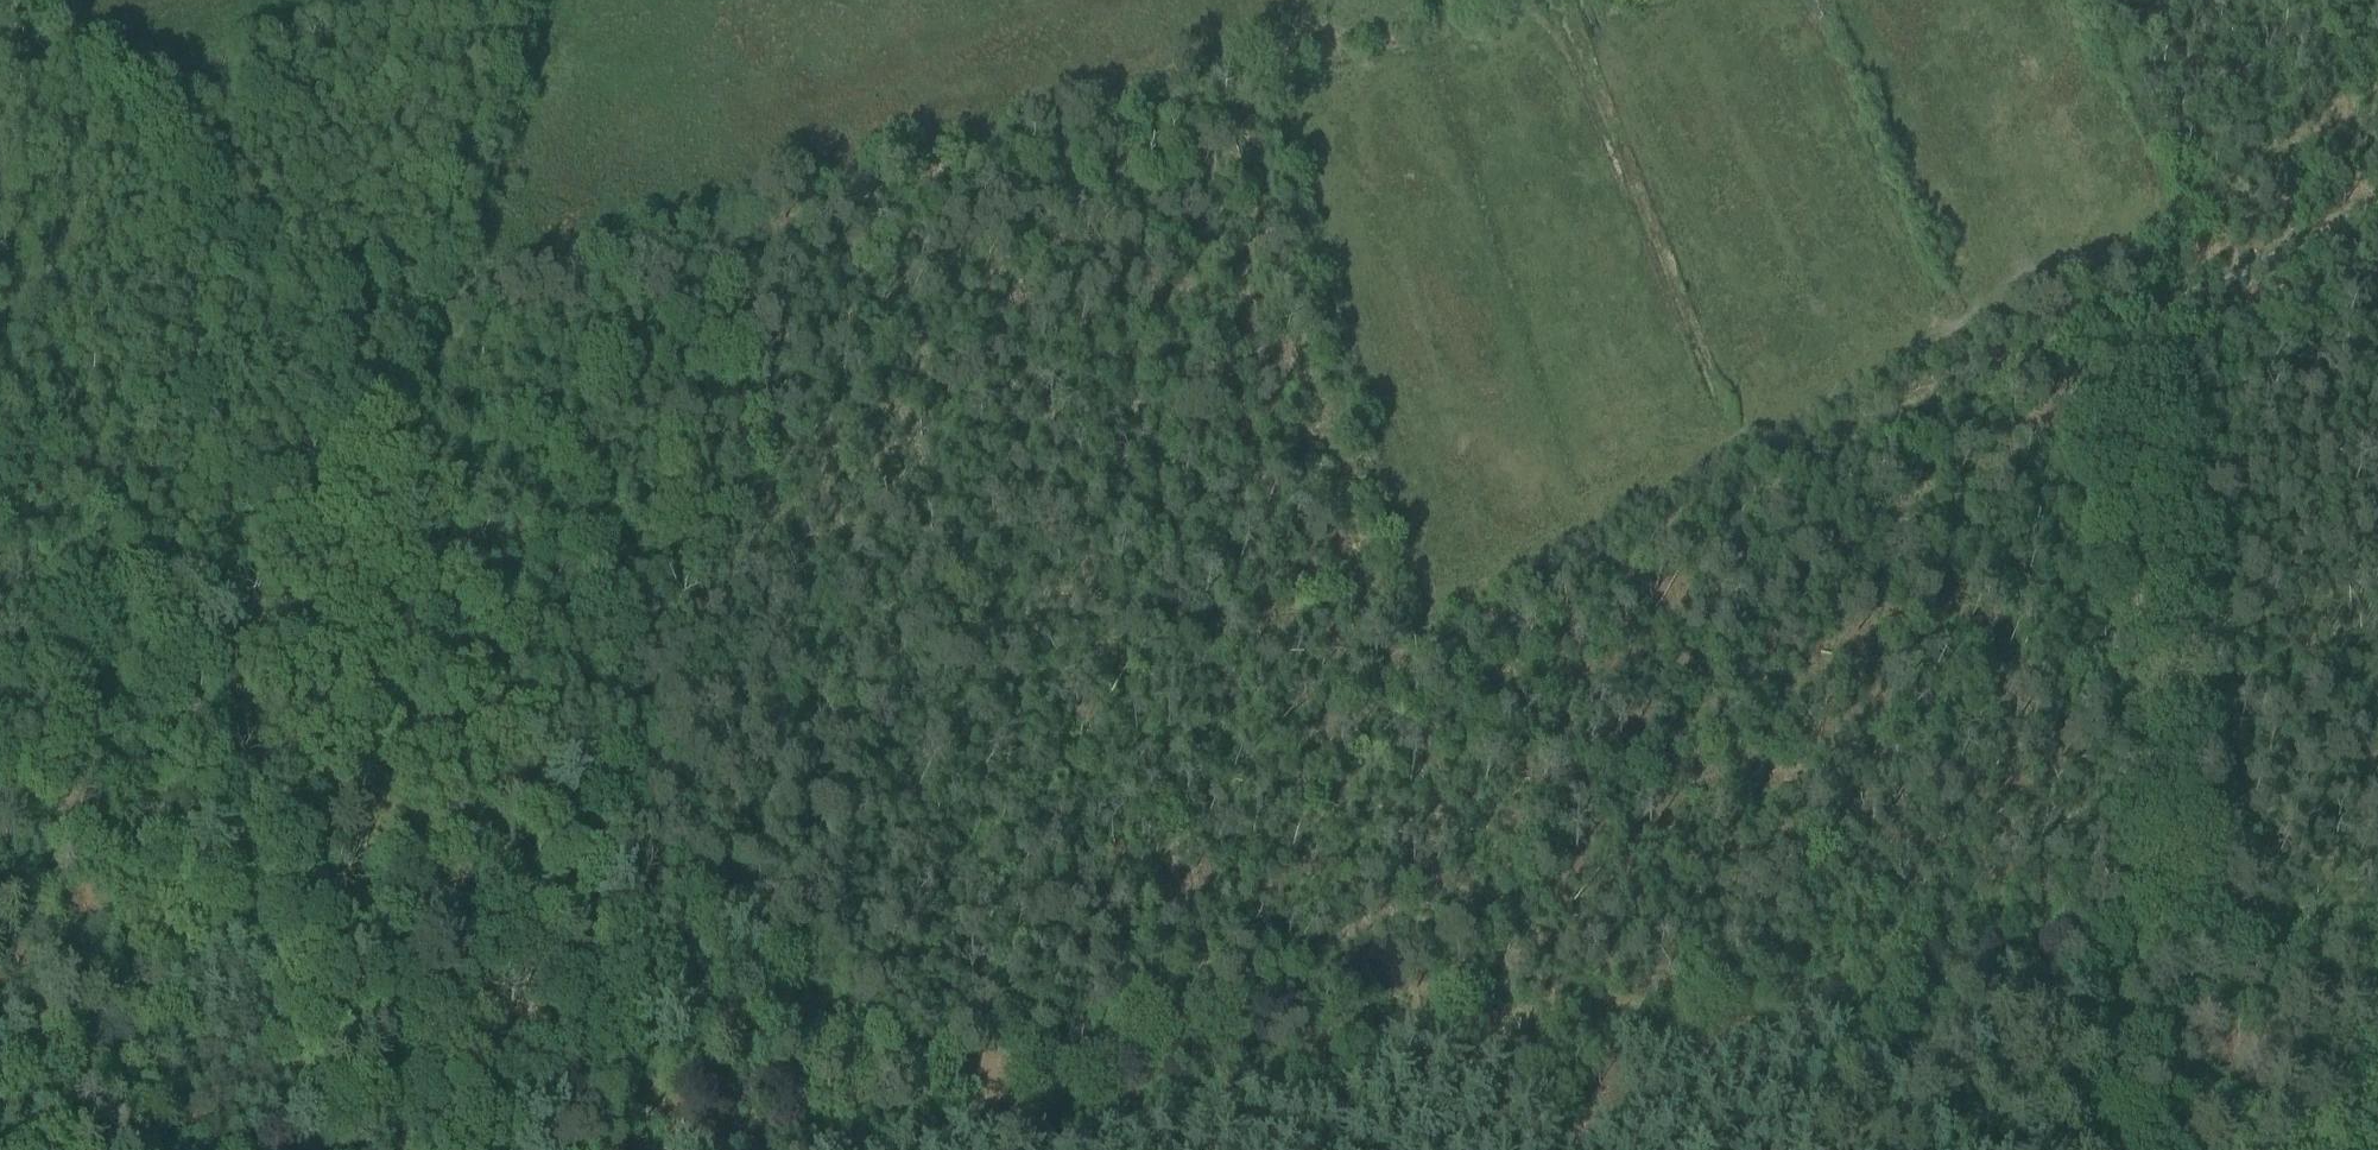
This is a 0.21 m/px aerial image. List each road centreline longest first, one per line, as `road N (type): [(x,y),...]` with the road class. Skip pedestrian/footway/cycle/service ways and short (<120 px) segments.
road 1 (track): [(2127,951),(626,1106),(629,1149)]
road 2 (track): [(2127,951),(2377,925)]

